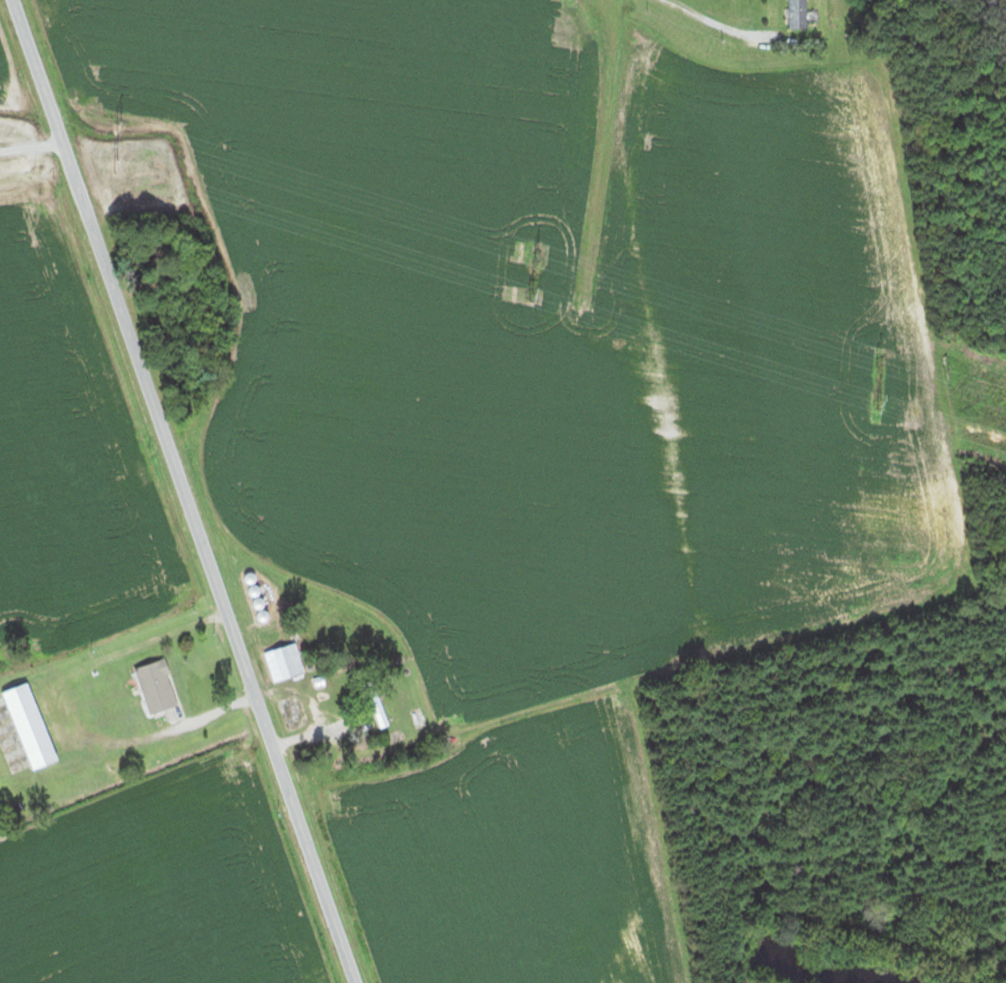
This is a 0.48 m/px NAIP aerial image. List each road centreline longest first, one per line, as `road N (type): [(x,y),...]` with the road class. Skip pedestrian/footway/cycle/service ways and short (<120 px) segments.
road 1 (residential): [(354,982),(12,0)]

